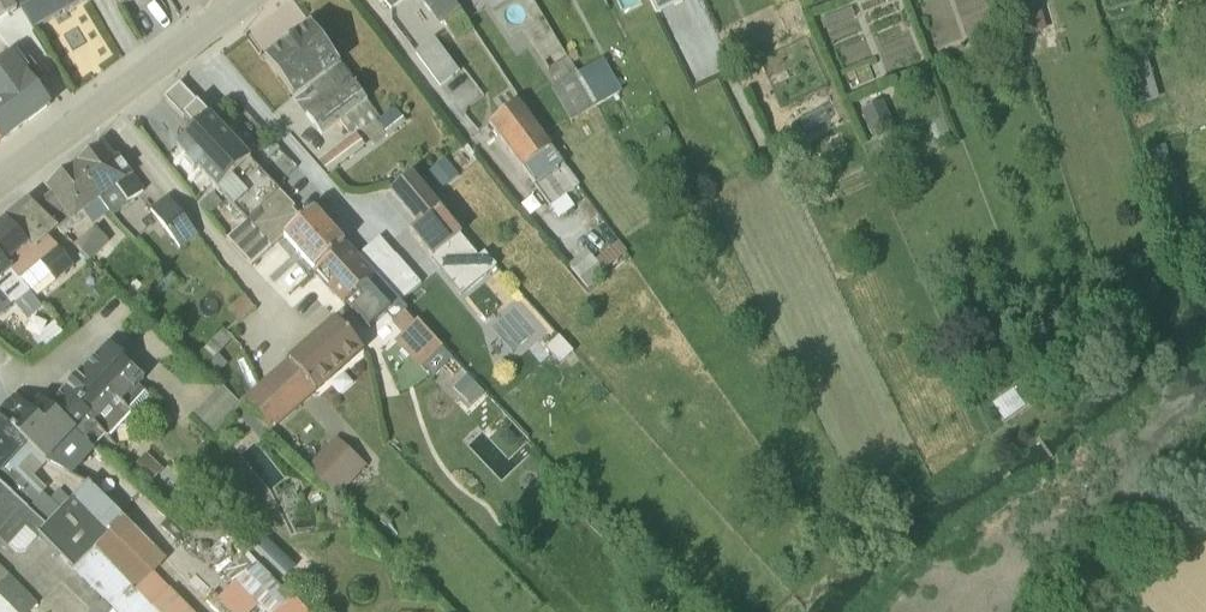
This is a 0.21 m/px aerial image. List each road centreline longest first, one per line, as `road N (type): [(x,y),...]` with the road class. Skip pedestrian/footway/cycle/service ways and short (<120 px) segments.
road 1 (tertiary): [(244,0),(0,183)]

